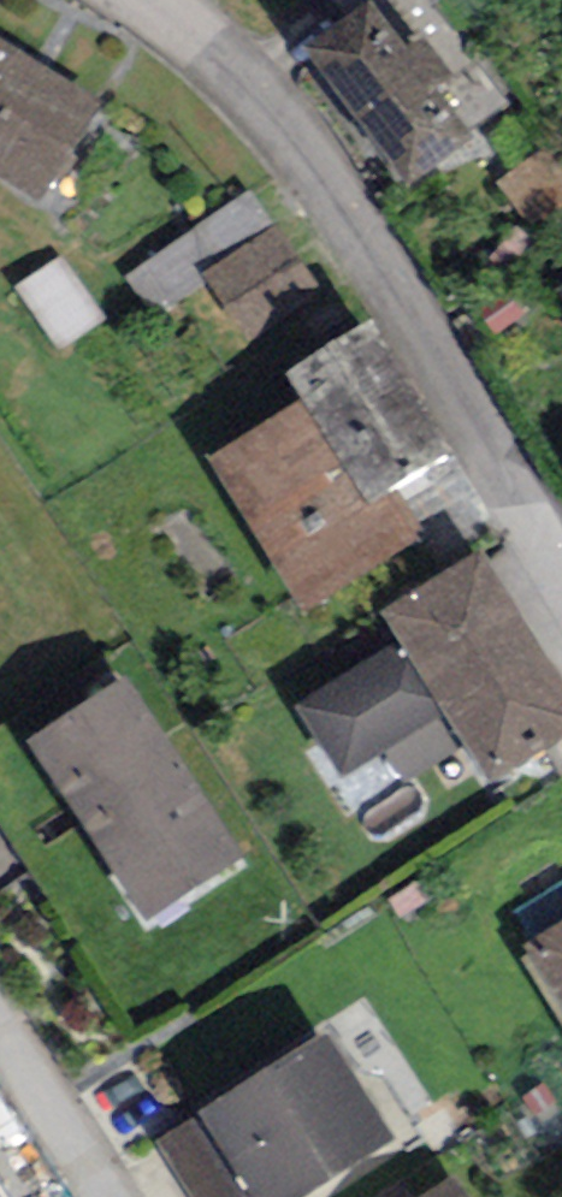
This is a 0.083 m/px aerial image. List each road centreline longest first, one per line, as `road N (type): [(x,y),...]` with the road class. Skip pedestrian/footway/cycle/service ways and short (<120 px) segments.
road 1 (residential): [(155,0),(267,114),(362,245),(561,564)]
road 2 (residential): [(106,1196),(0,1026)]

